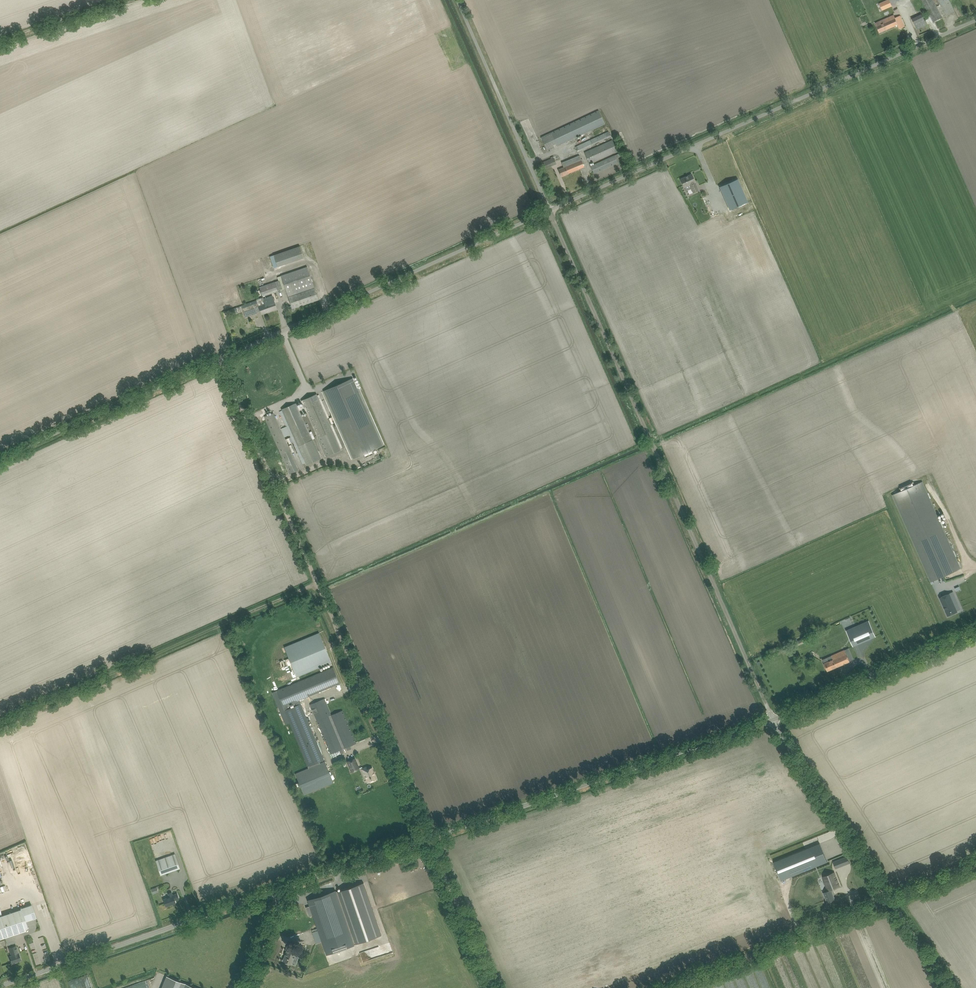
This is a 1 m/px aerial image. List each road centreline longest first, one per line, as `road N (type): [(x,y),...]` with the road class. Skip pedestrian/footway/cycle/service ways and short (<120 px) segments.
road 1 (track): [(773,721),(548,211)]
road 2 (unclassified): [(548,211),(975,20)]
road 3 (unclassified): [(426,837),(773,721)]
road 4 (unclassified): [(220,359),(548,211)]
road 5 (unclassified): [(0,723),(317,584)]
road 6 (unclassified): [(0,985),(283,888)]
road 7 (unclassified): [(426,837),(317,584)]
road 8 (unclassified): [(317,584),(220,359)]
road 9 (unclassified): [(0,458),(220,359)]
road 10 (unclassified): [(666,987),(890,900)]
road 11 (unclassified): [(548,211),(456,0)]
road 12 (unclassified): [(773,721),(975,632)]
road 13 (unclassified): [(890,900),(773,721)]
road 14 (track): [(494,987),(426,837)]
road 15 (unclassified): [(283,888),(426,837)]
road 16 (track): [(117,0),(0,40)]

